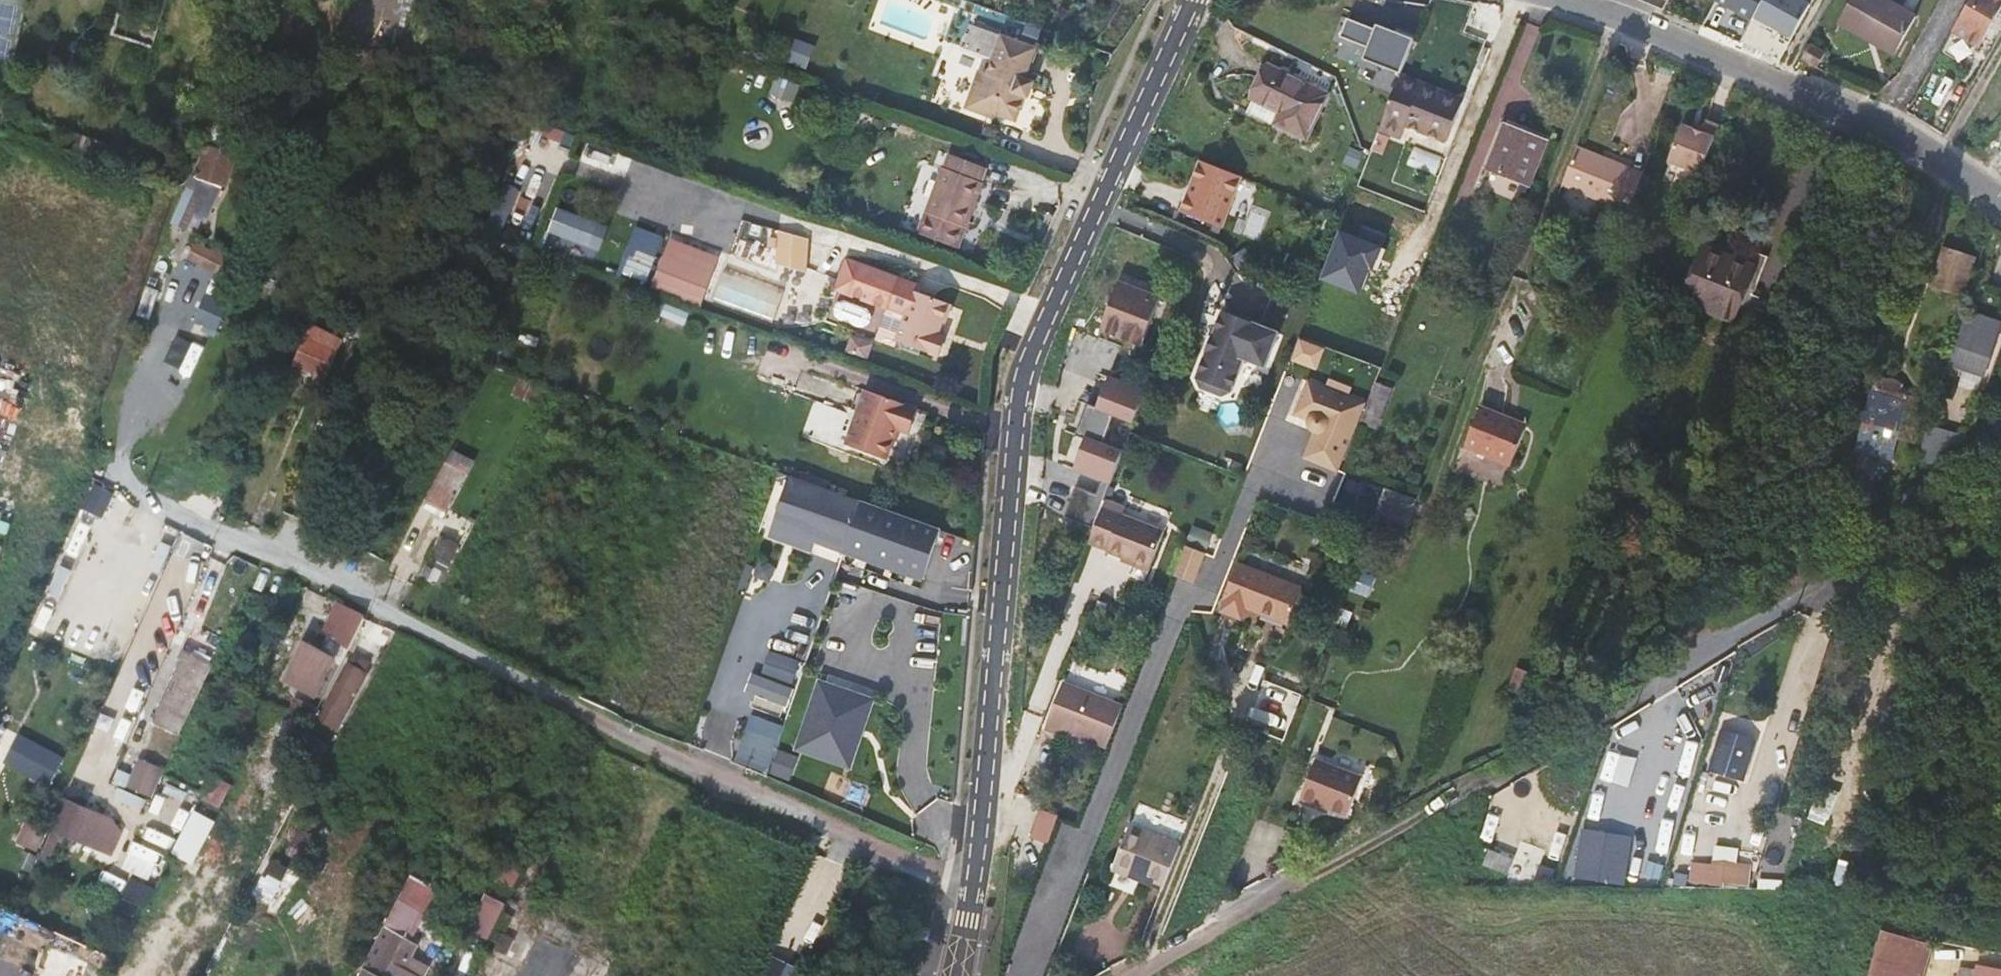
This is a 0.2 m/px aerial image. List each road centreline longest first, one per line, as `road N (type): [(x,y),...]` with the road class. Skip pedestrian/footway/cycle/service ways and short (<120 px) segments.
road 1 (residential): [(962,975),(977,887),(1018,426),(1033,356),(1195,0)]
road 2 (track): [(977,887),(159,510)]
road 3 (track): [(1336,857),(1798,591),(2000,436)]
road 4 (residential): [(1560,0),(1682,41),(1878,126),(2000,204)]
road 5 (unclassified): [(1128,975),(1336,857)]

